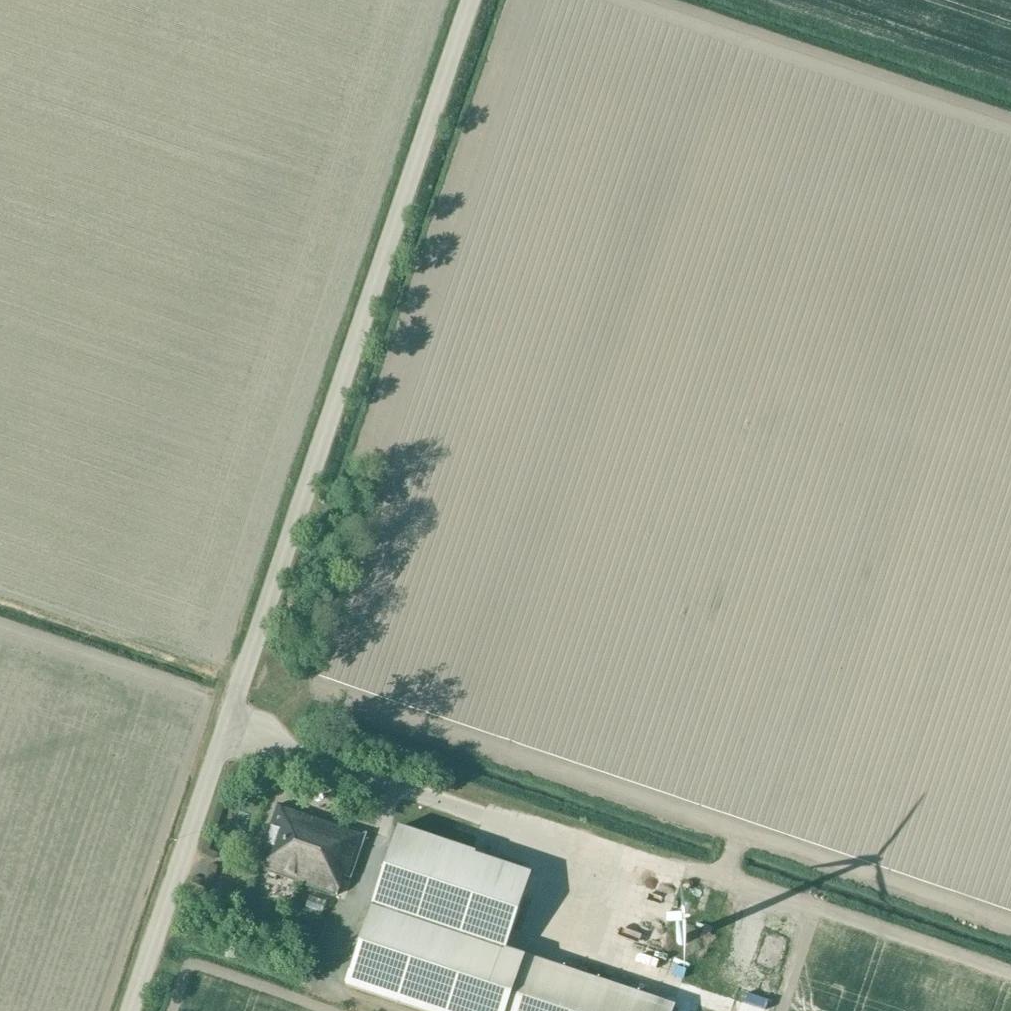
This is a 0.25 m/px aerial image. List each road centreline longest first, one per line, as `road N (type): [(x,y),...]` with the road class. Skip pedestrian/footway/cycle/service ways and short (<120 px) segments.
road 1 (tertiary): [(131,1010),(472,0)]

